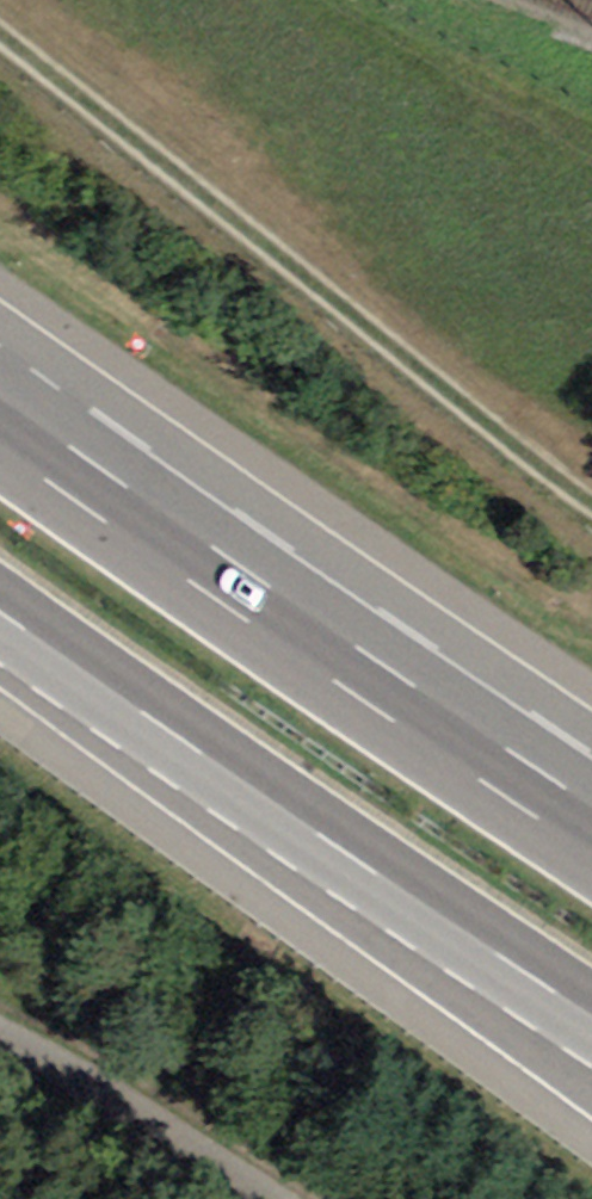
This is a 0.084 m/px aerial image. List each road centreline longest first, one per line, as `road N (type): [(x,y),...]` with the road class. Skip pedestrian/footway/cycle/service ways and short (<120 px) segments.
road 1 (track): [(591,506),(0,40)]
road 2 (motorway): [(591,830),(0,419)]
road 3 (motorway): [(157,725),(591,1077)]
road 4 (motorway): [(157,725),(591,1013)]
road 5 (unclassified): [(0,1054),(251,1198)]
road 6 (motorway): [(0,614),(157,725)]

